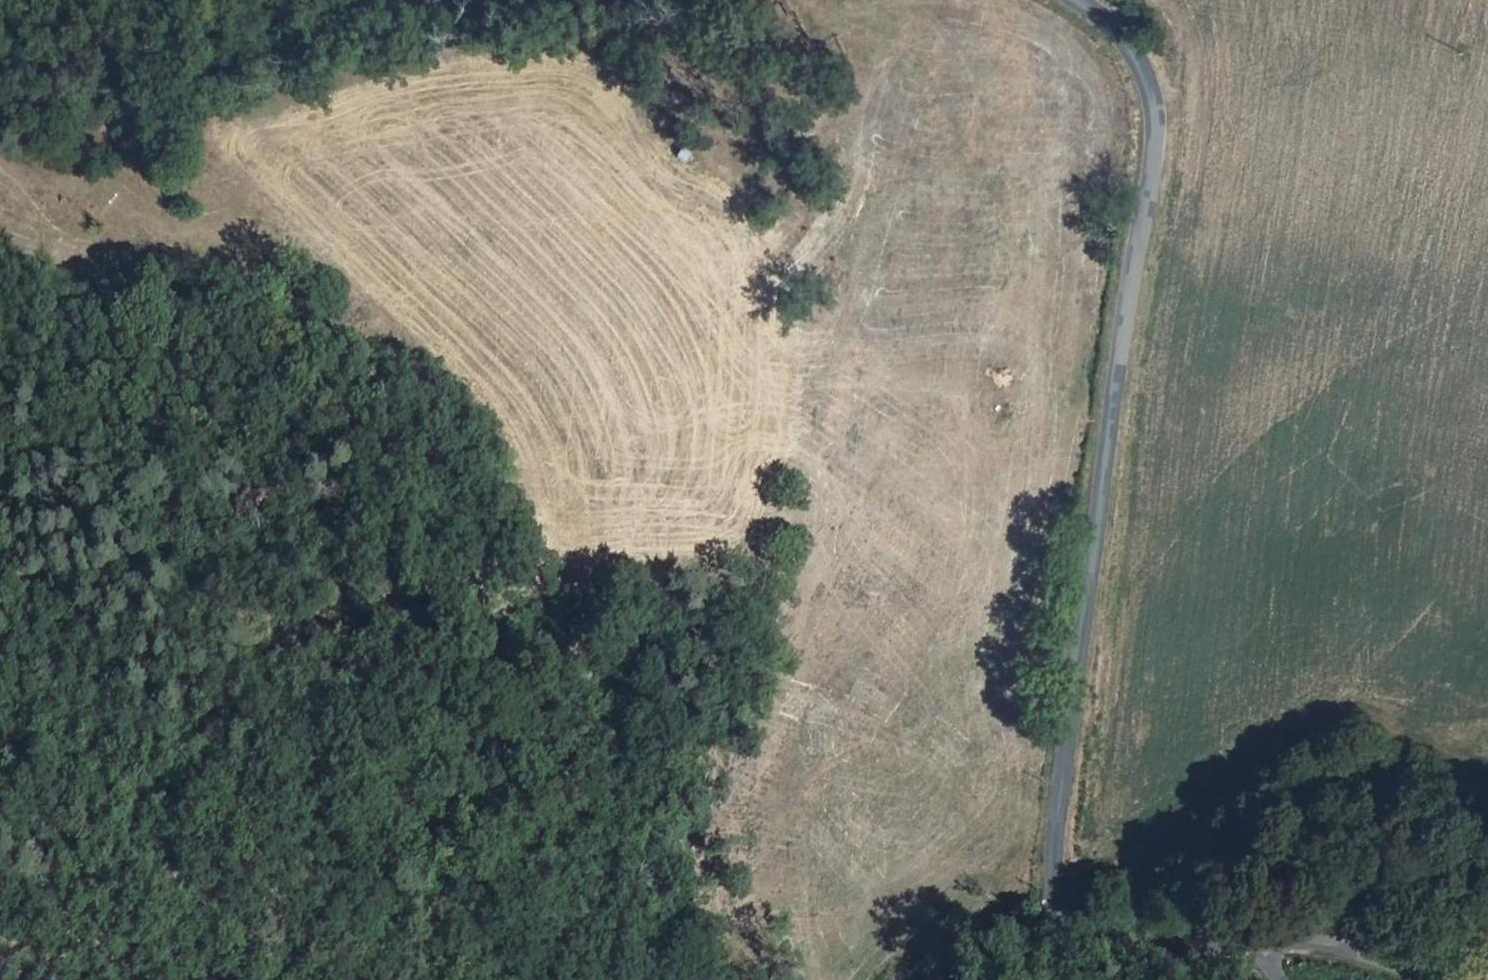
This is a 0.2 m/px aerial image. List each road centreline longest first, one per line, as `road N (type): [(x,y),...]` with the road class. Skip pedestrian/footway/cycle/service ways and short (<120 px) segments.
road 1 (tertiary): [(1082,0),(1131,44),(1159,127),(1053,891),(1065,941),(1084,961),(1150,963),(1257,942)]
road 2 (tertiary): [(1257,942),(1334,940),(1448,979)]

